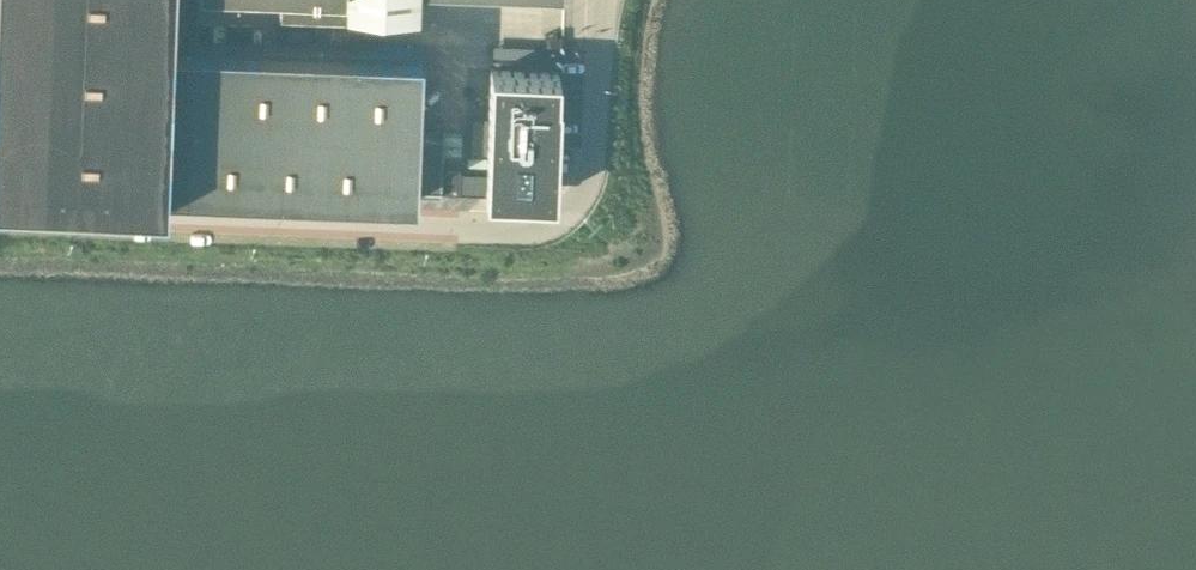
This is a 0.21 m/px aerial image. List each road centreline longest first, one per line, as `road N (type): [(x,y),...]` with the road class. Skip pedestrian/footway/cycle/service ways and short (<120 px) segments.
road 1 (unclassified): [(0,206),(524,229),(562,219),(594,155),(602,0)]

